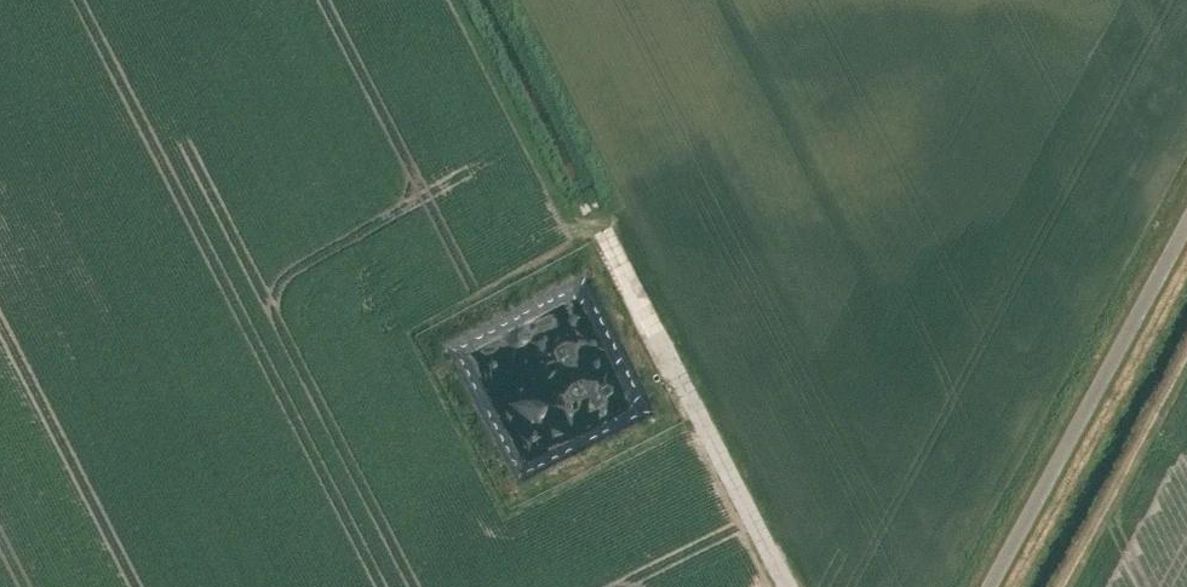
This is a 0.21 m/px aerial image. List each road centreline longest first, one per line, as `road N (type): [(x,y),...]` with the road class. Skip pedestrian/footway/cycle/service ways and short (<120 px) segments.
road 1 (unclassified): [(989,586),(1186,223)]

